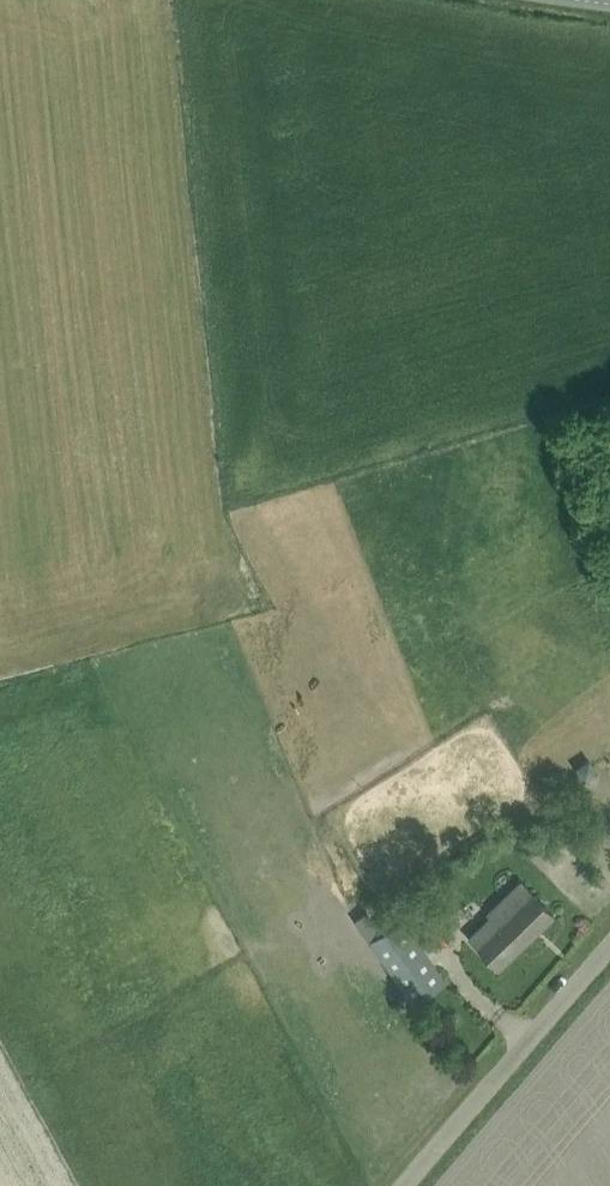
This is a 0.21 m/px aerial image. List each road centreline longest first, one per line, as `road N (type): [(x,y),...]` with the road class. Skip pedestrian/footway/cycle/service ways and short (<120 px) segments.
road 1 (unclassified): [(404,1185),(609,946)]

